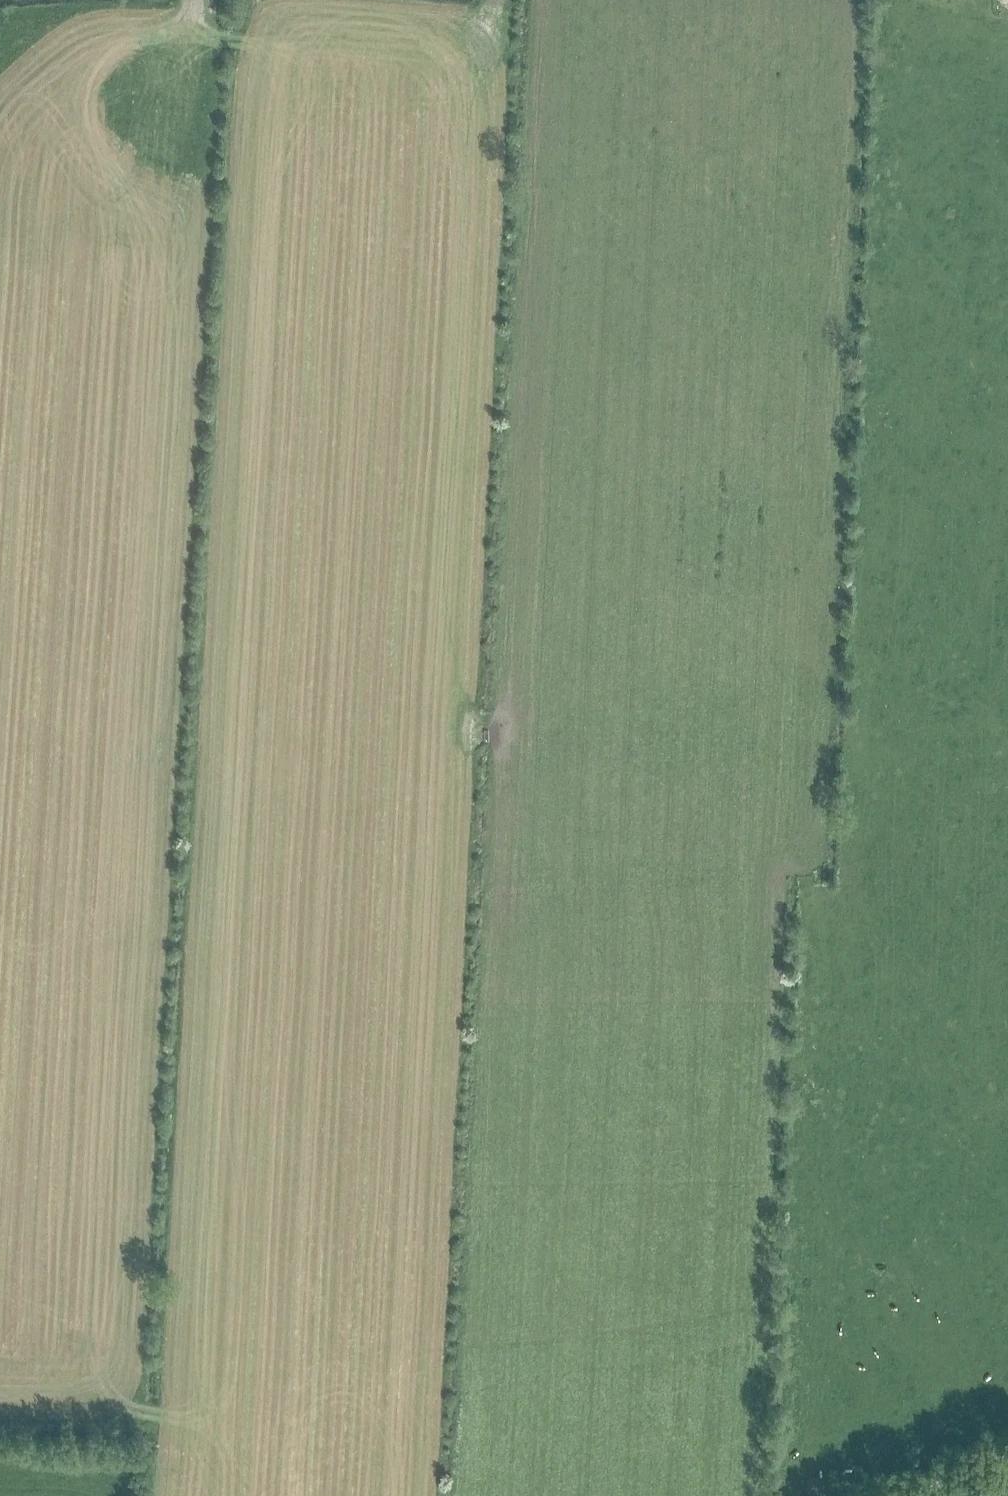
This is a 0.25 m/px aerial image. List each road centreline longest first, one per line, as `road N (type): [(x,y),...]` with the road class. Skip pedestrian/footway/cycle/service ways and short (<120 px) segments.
road 1 (track): [(892,1495),(1007,1449)]

